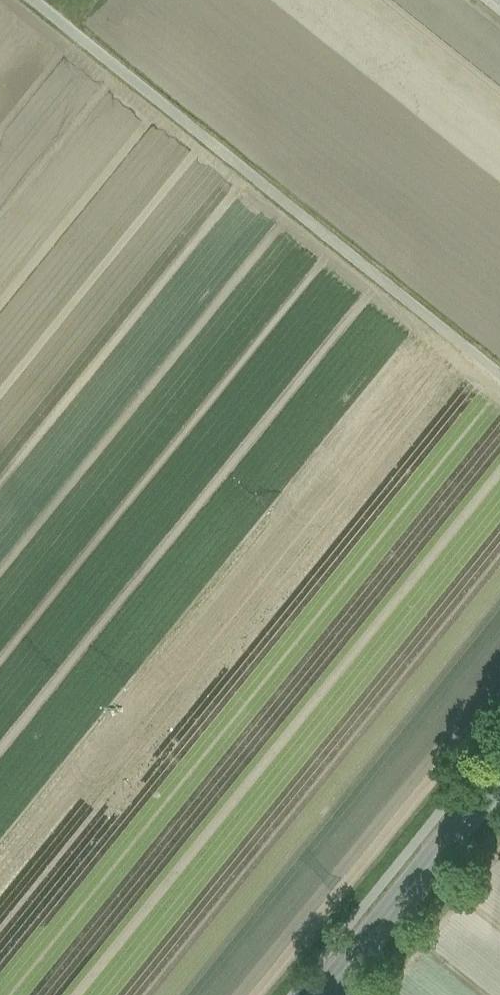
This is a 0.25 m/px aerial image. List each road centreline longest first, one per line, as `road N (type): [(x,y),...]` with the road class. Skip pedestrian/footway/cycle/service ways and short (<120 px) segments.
road 1 (track): [(499,375),(35,0)]
road 2 (tertiary): [(323,994),(499,775)]

